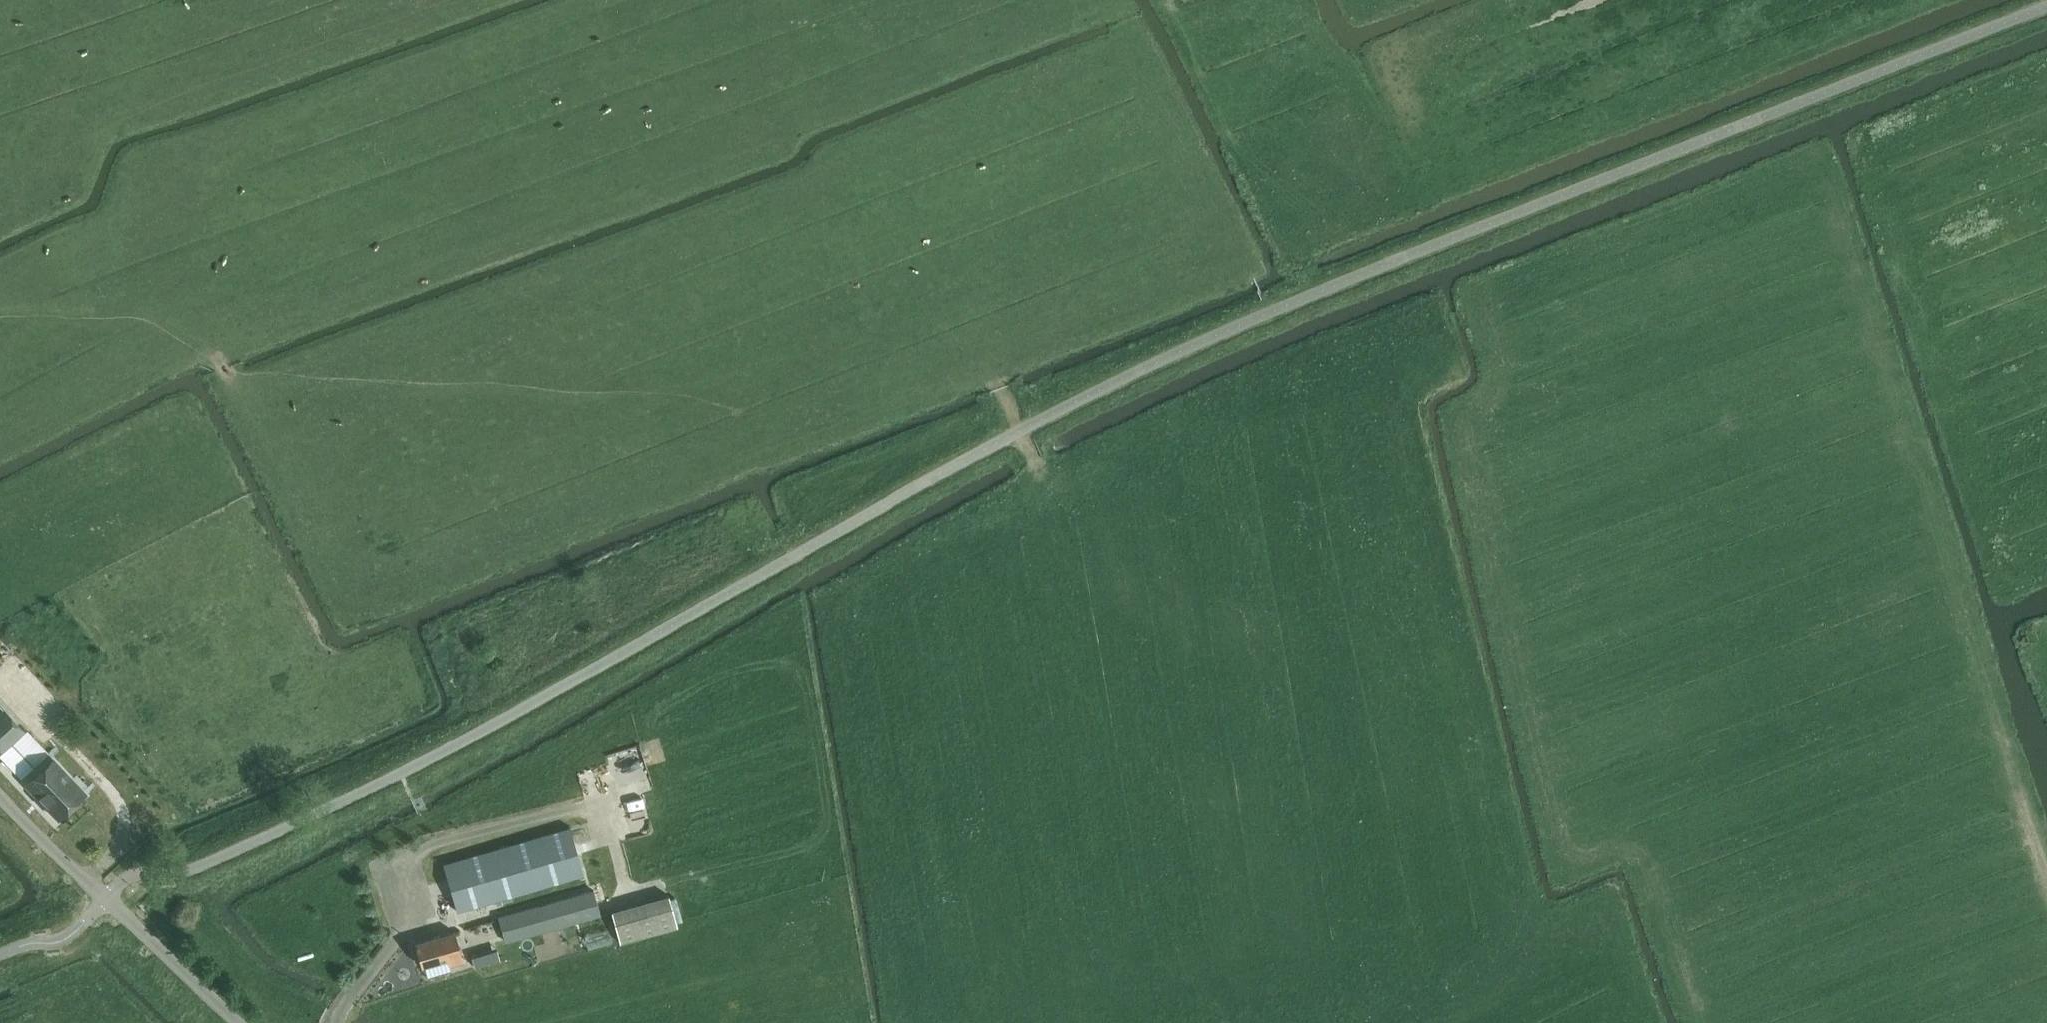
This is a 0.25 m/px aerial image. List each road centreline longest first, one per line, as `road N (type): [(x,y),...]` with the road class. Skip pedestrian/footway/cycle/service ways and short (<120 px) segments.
road 1 (unclassified): [(237,1022),(0,794)]

